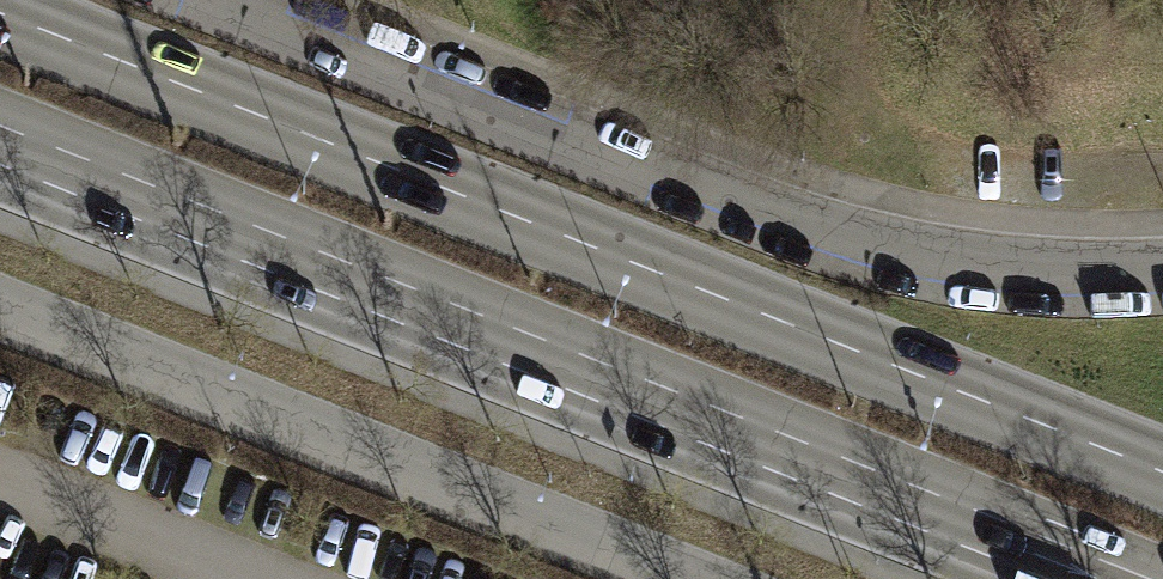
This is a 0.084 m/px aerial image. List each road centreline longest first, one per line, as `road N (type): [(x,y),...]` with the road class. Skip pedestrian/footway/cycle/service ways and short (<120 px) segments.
road 1 (secondary): [(1162,476),(0,17)]
road 2 (secondary): [(0,164),(1034,578)]

